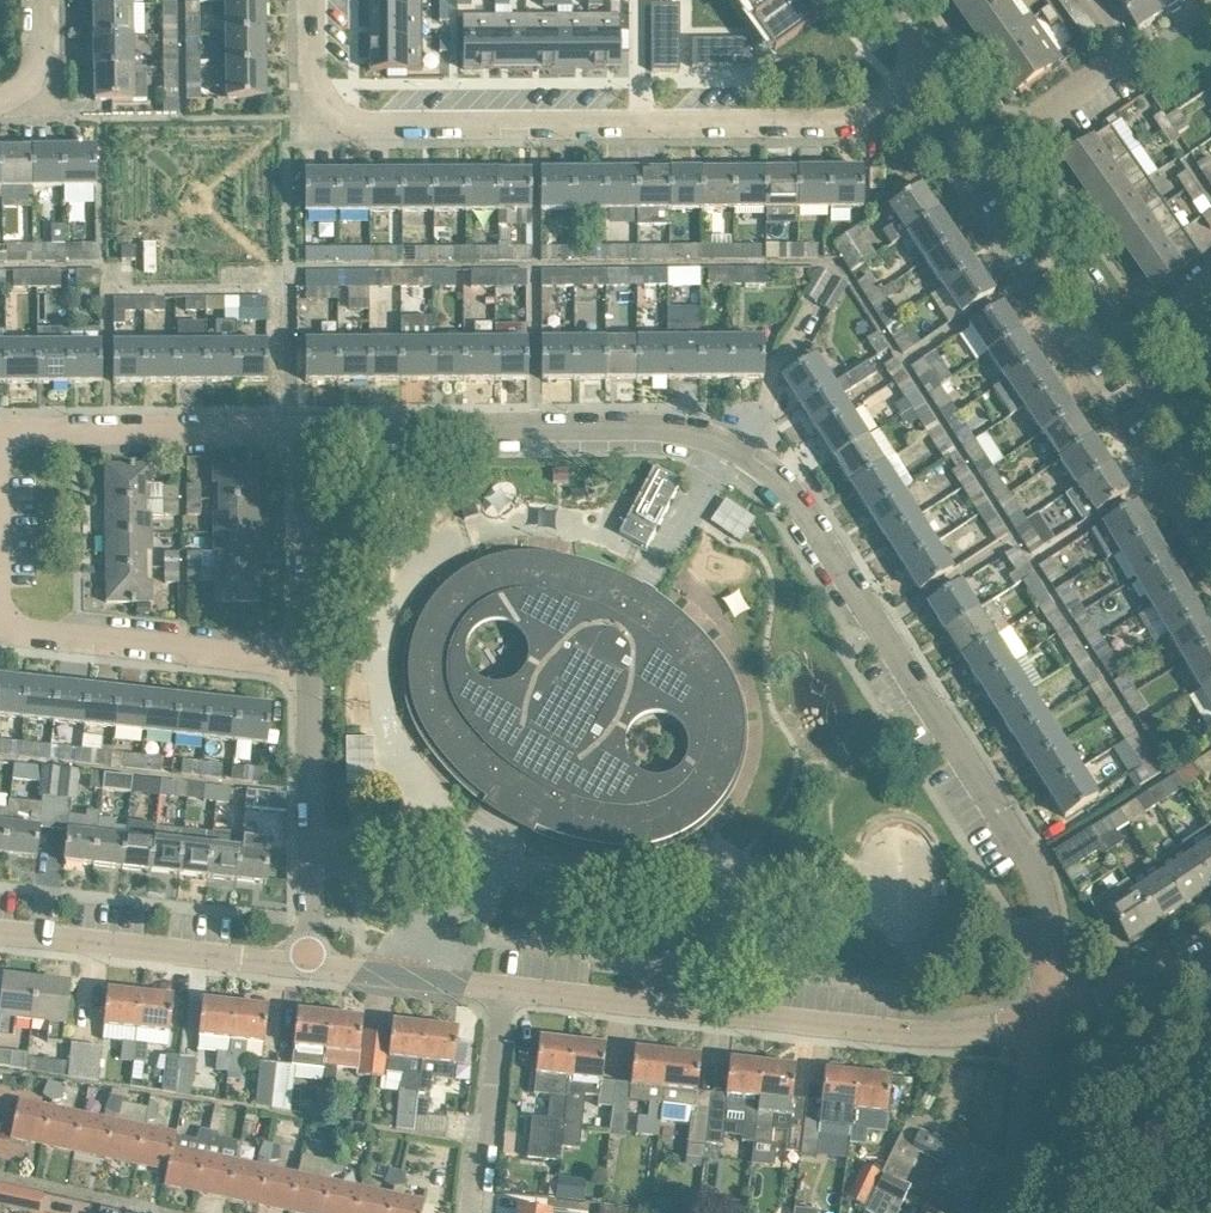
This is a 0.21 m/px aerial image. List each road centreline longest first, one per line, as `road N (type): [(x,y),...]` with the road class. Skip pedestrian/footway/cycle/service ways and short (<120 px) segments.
road 1 (residential): [(305,425),(662,425),(710,437),(768,470),(797,496),(1028,854),(1046,939),(1043,1021)]
road 2 (residential): [(318,0),(322,85),(329,106),(345,117),(852,112),(964,64)]
road 3 (residential): [(1043,1021),(921,1034),(503,986)]
road 4 (residential): [(1210,417),(1159,330),(1027,149)]
road 5 (residential): [(306,662),(30,636),(0,621)]
road 6 (residential): [(305,966),(0,931)]
road 7 (residential): [(0,435),(305,425)]
road 8 (residential): [(305,966),(306,662)]
road 9 (residential): [(306,662),(305,425)]
road 10 (residential): [(468,1212),(485,1143),(503,986)]
road 11 (residential): [(1027,149),(1114,80),(1125,57),(1095,0)]
road 12 (residential): [(503,986),(305,966)]
road 13 (residential): [(1012,1212),(1038,1096),(1043,1021)]
road 14 (residential): [(1210,957),(1043,1021)]
road 15 (residential): [(0,95),(45,95),(46,0)]

